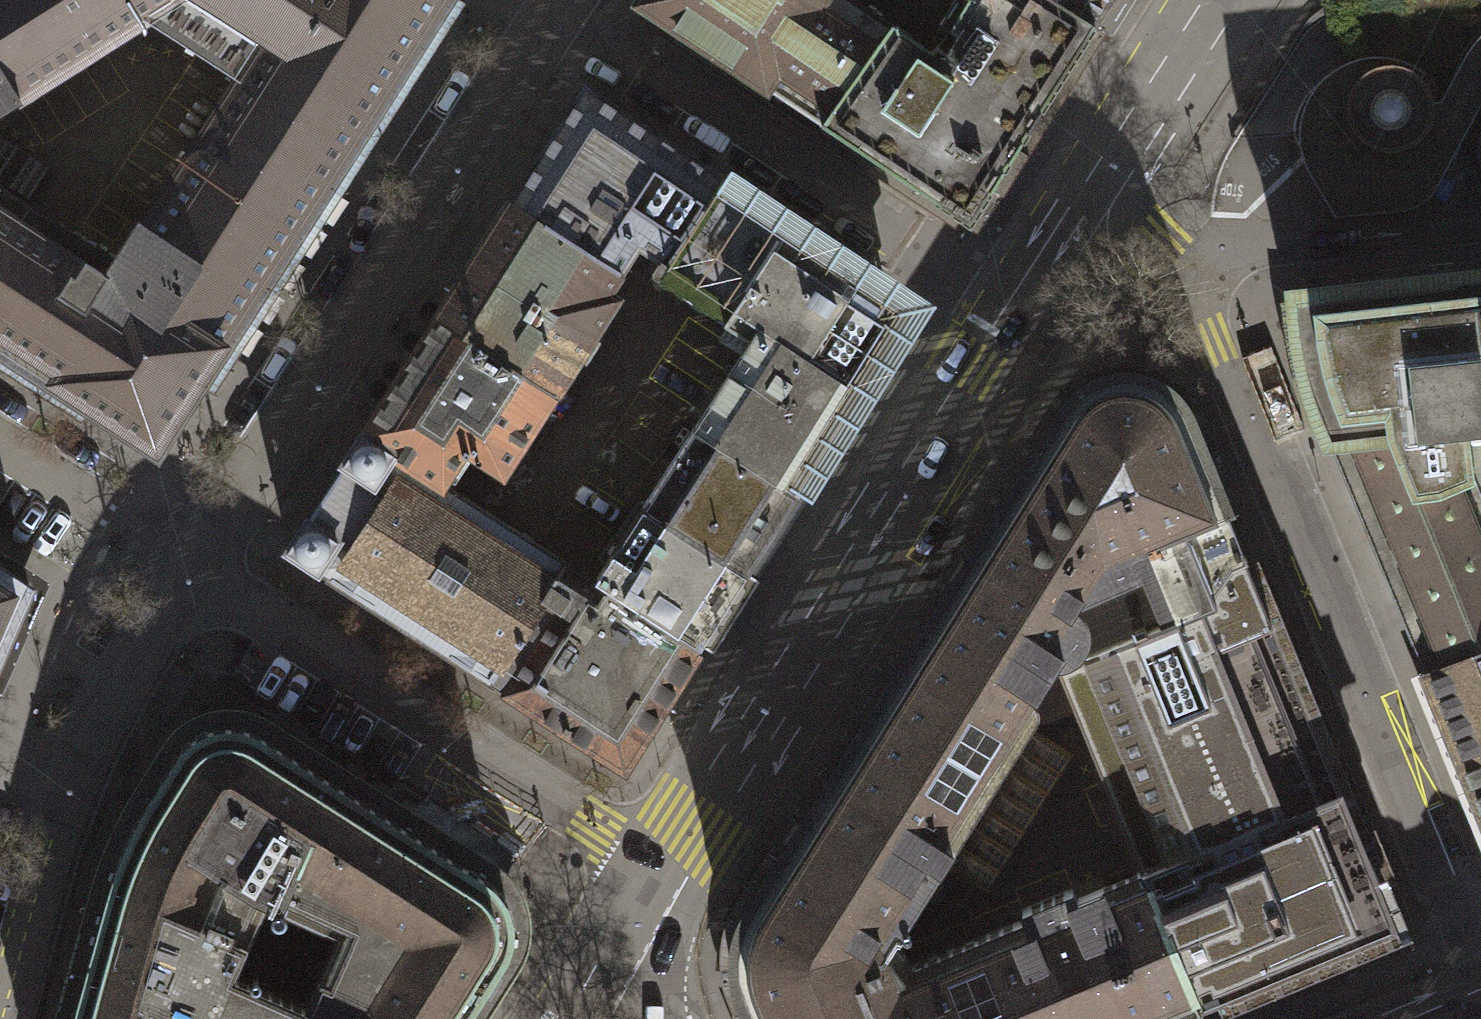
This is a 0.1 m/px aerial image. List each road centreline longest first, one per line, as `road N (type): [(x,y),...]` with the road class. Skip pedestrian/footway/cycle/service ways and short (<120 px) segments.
road 1 (residential): [(1183,289),(1211,338),(1480,972)]
road 2 (residential): [(199,577),(558,7)]
road 3 (tertiary): [(1014,303),(655,867)]
road 4 (residential): [(1014,303),(558,7)]
road 5 (residential): [(199,577),(655,867)]
road 6 (residential): [(2,1018),(62,814),(118,692),(199,577)]
road 7 (residential): [(1183,289),(1249,250),(1480,223)]
road 8 (residential): [(0,455),(199,577)]
road 9 (tertiary): [(1213,0),(1086,191)]
road 10 (tertiary): [(655,867),(563,1018)]
road 11 (tertiary): [(655,867),(657,1018)]
road 12 (residential): [(1086,191),(1183,289)]
road 13 (tertiary): [(1086,191),(1014,303)]

